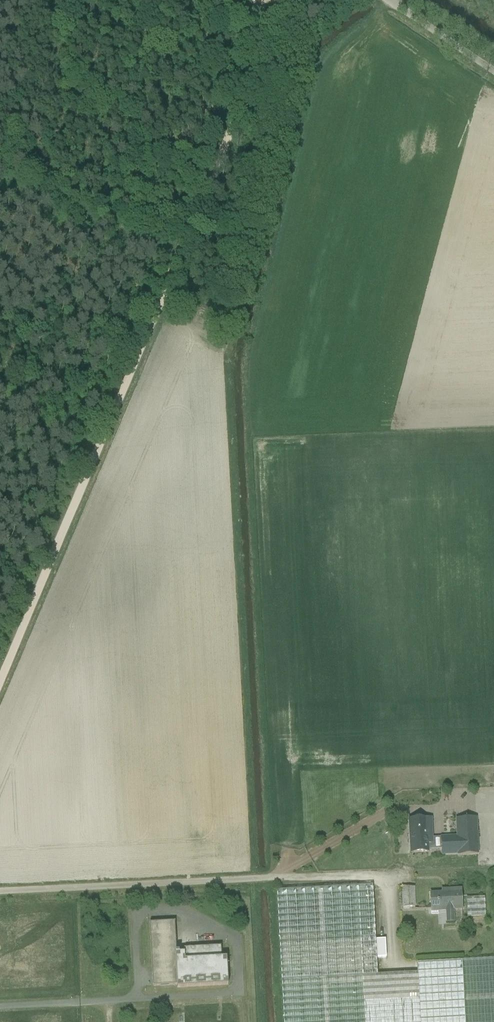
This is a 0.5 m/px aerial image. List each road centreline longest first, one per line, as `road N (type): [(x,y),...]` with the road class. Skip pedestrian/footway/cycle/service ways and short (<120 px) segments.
road 1 (track): [(0,681),(249,86),(260,33),(256,0)]
road 2 (tertiary): [(493,71),(389,0)]

